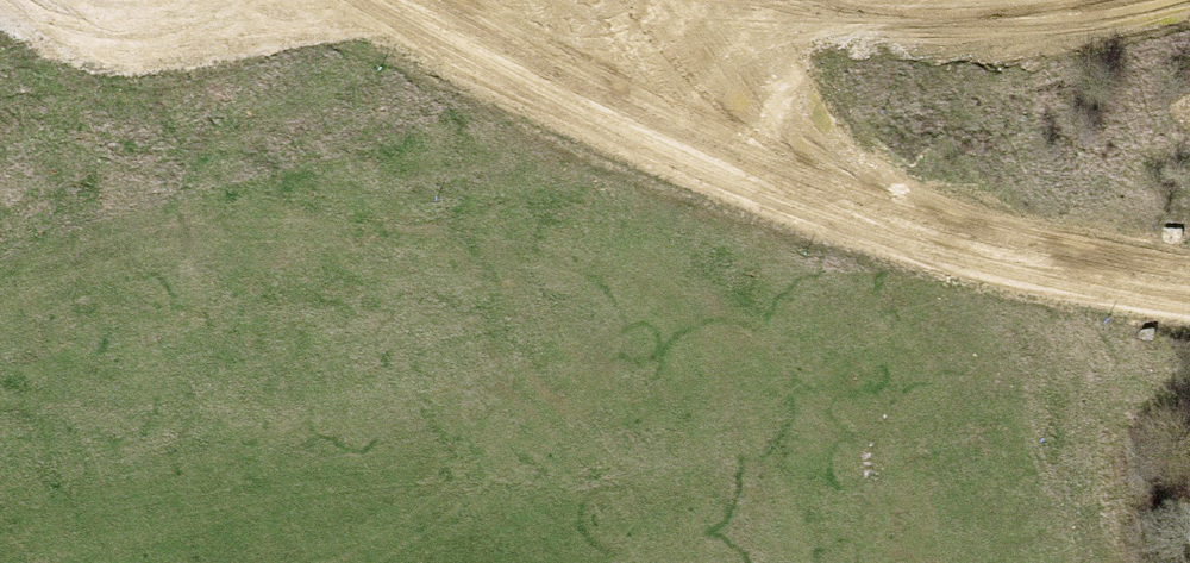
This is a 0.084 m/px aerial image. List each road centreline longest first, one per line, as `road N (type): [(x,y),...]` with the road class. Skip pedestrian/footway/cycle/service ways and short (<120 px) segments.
road 1 (track): [(428,0),(862,193),(1189,282)]
road 2 (track): [(41,0),(136,26),(261,0)]

